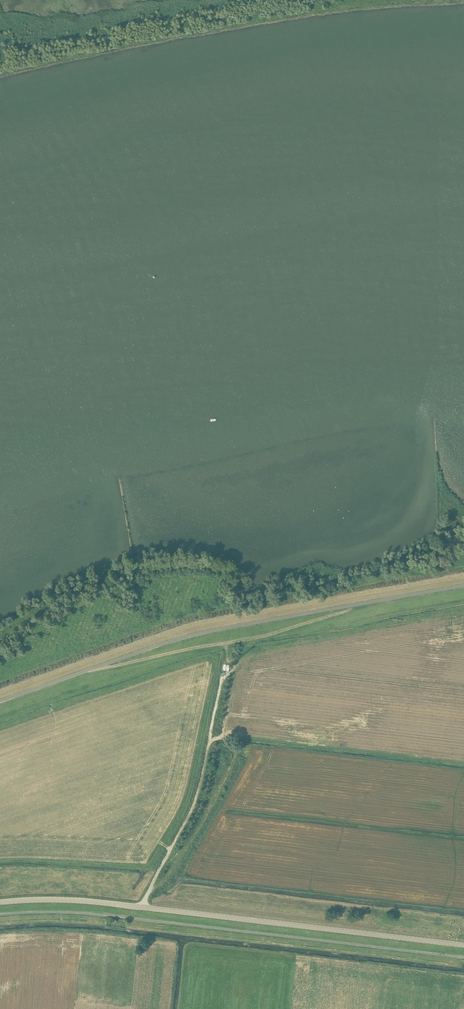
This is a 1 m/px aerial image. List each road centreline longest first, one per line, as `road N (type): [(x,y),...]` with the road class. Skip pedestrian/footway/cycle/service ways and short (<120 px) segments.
road 1 (unclassified): [(463,586),(192,634),(0,701)]
road 2 (secondary): [(0,902),(94,902),(463,945)]
road 3 (track): [(359,604),(227,644),(196,800),(142,907)]
road 4 (track): [(95,667),(227,644)]

